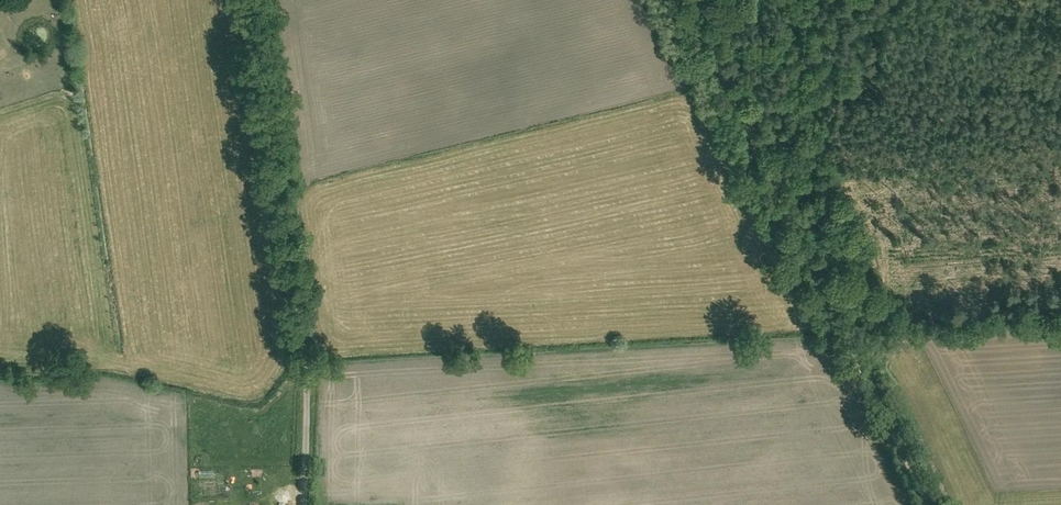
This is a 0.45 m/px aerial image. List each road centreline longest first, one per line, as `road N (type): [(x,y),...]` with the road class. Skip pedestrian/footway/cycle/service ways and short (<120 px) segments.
road 1 (track): [(847,332),(738,113)]
road 2 (track): [(932,504),(847,332)]
road 3 (track): [(738,113),(683,0)]

